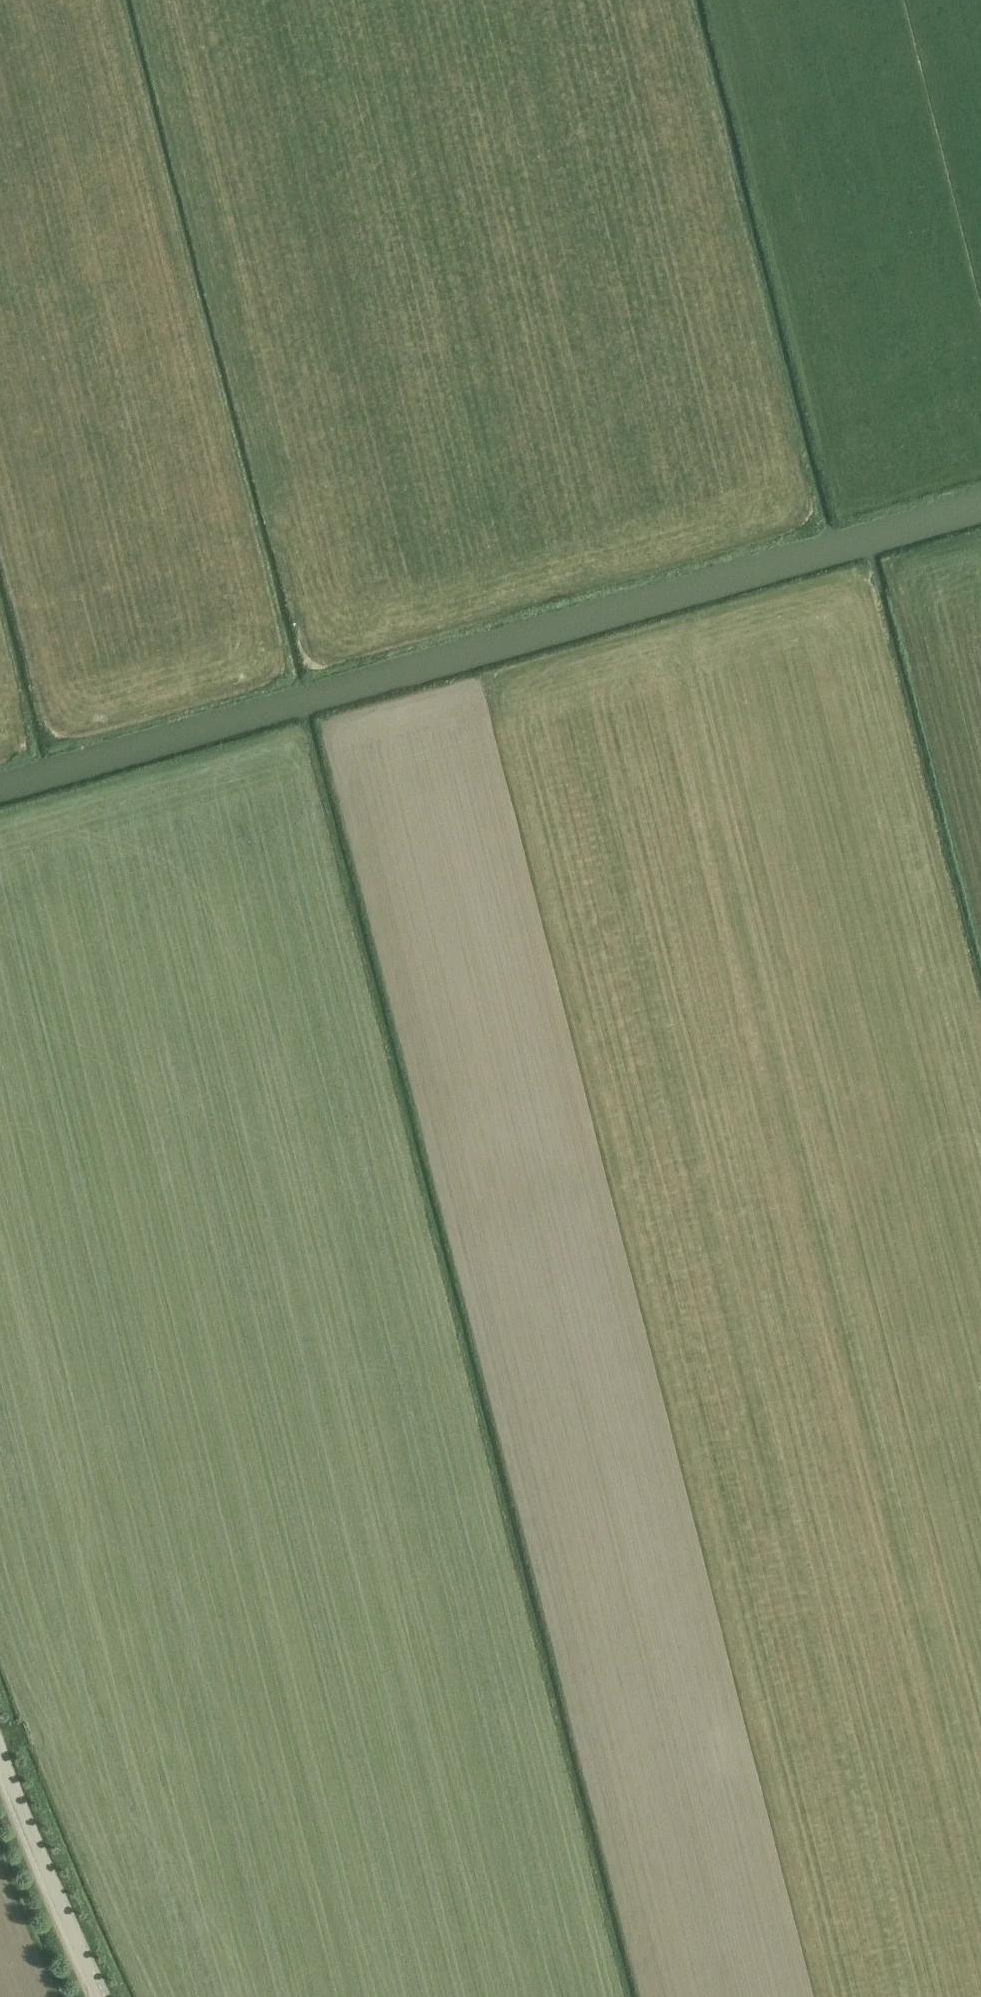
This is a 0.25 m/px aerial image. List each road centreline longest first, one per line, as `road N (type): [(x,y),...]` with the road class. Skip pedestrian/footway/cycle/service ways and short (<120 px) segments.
road 1 (tertiary): [(106,1996),(52,1881),(0,1737)]

